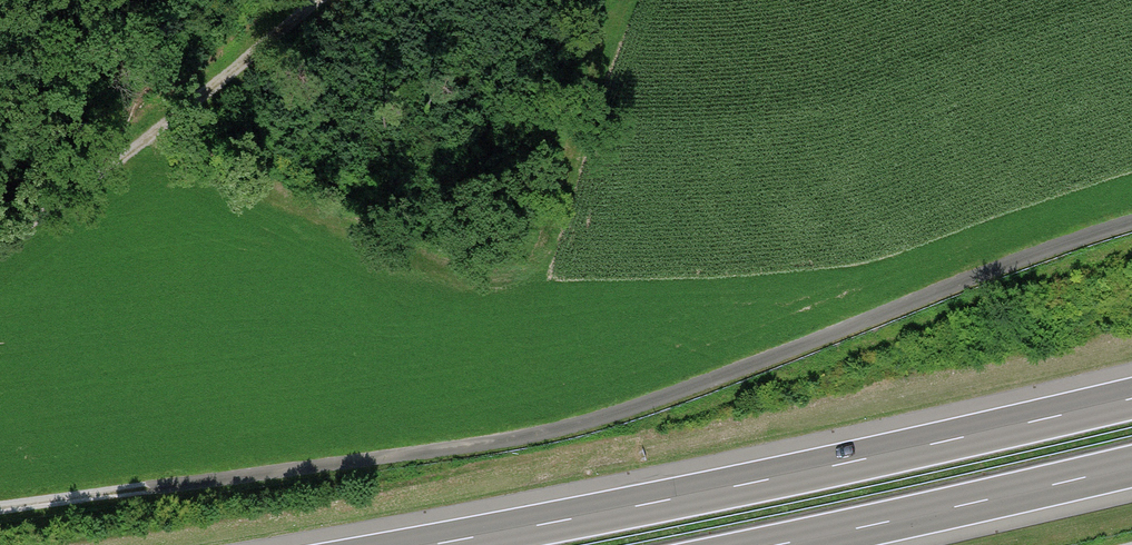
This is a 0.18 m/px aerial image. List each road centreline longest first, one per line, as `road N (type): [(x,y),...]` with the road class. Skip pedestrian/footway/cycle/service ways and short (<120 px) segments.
road 1 (track): [(1131,222),(577,425),(0,508)]
road 2 (motorway): [(1131,398),(427,544)]
road 3 (track): [(0,239),(159,128),(314,0)]
road 4 (motorway): [(776,544),(1131,466)]

